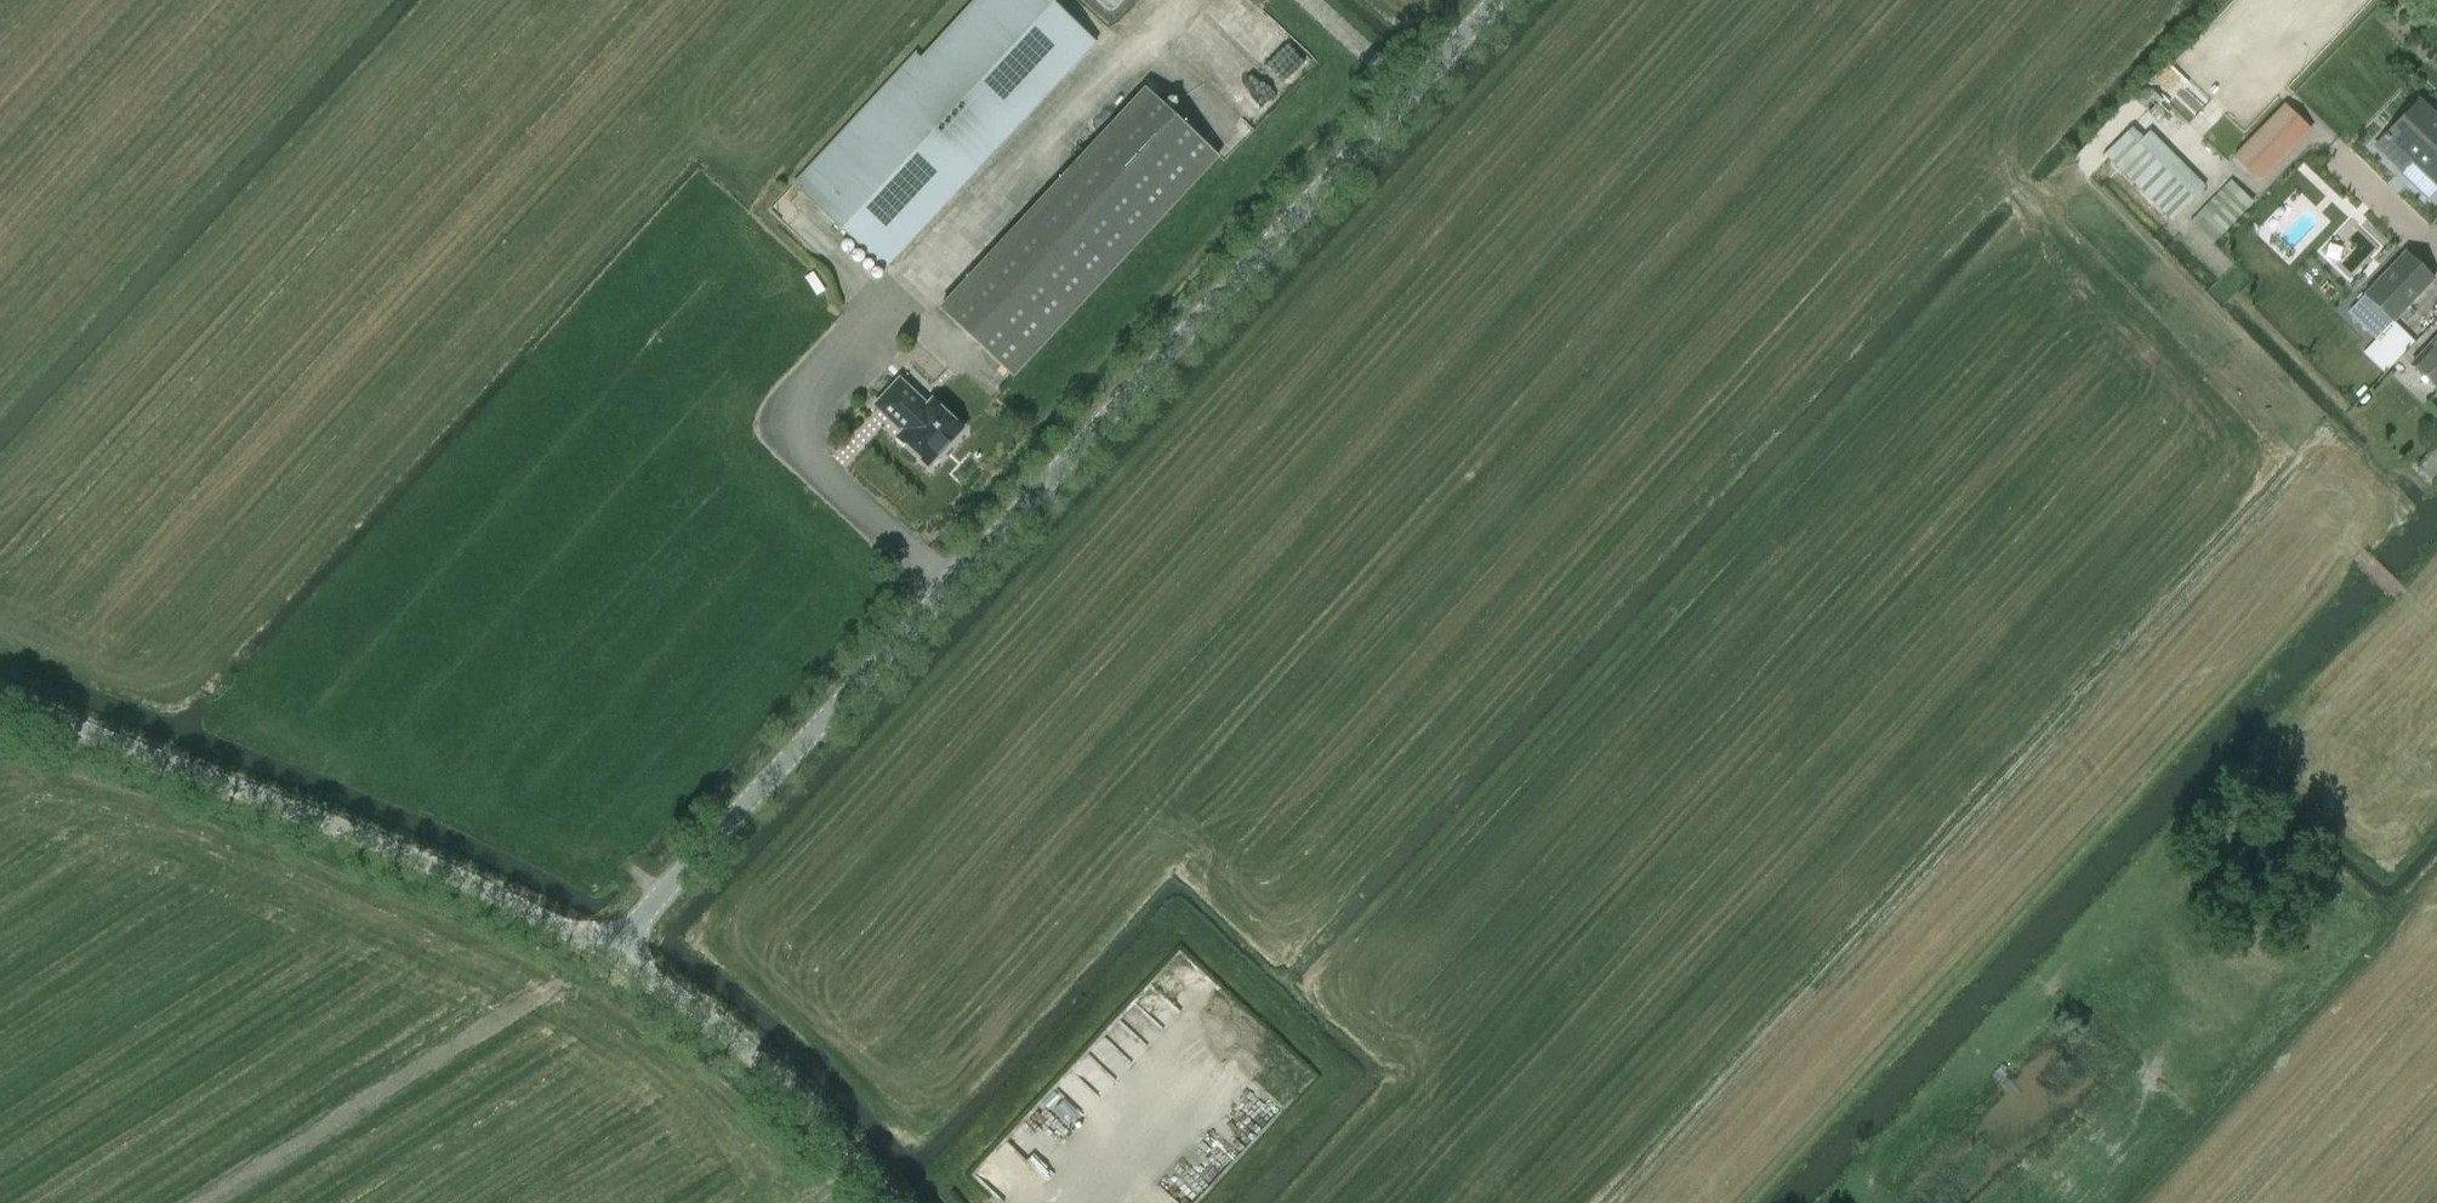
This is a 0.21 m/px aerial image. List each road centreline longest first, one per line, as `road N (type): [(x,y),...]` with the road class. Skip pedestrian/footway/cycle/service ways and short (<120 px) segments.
road 1 (unclassified): [(607,939),(1498,0)]
road 2 (unclassified): [(0,688),(471,874),(607,939)]
road 3 (unclassified): [(892,1202),(780,1085),(607,939)]

